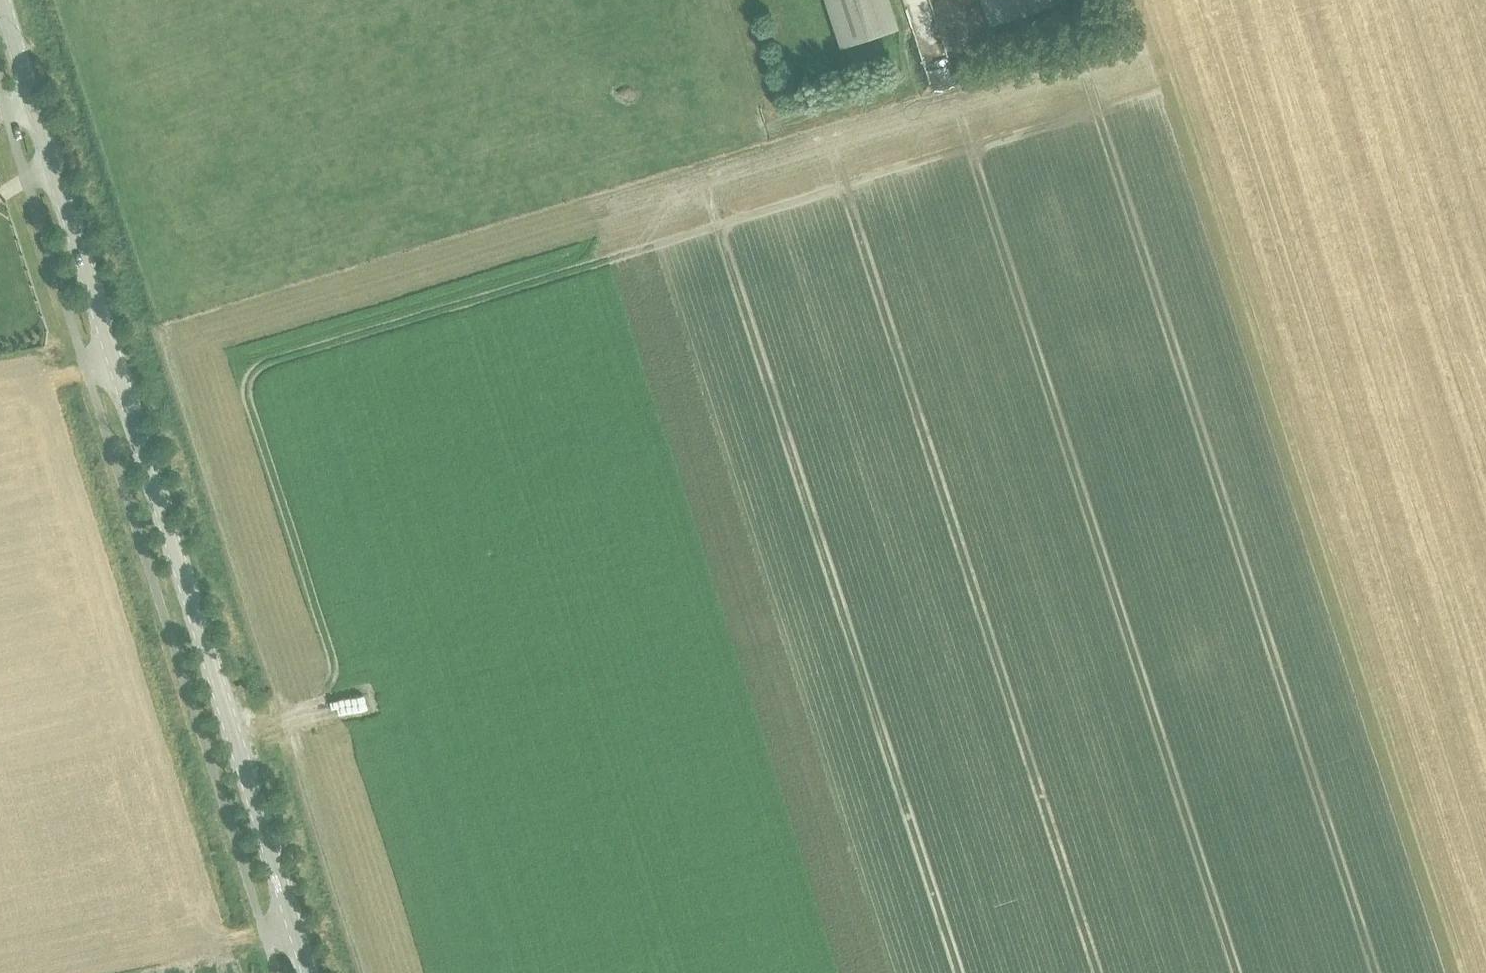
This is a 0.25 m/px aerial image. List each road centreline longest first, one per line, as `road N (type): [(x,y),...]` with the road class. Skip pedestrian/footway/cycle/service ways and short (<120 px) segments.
road 1 (tertiary): [(308,972),(1,0)]

